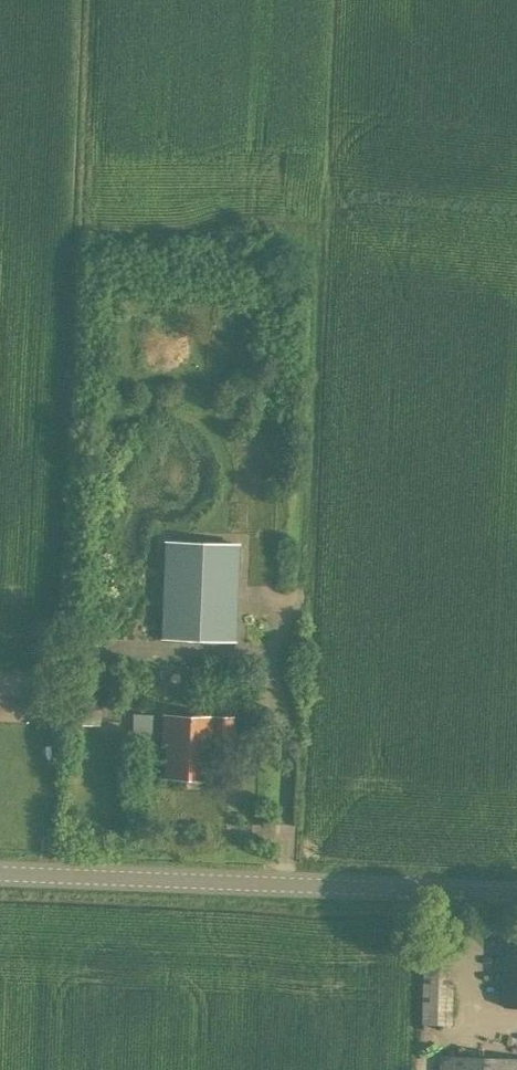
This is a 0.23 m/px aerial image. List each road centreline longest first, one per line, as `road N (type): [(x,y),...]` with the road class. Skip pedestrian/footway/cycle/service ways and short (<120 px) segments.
road 1 (tertiary): [(516,888),(0,868)]

